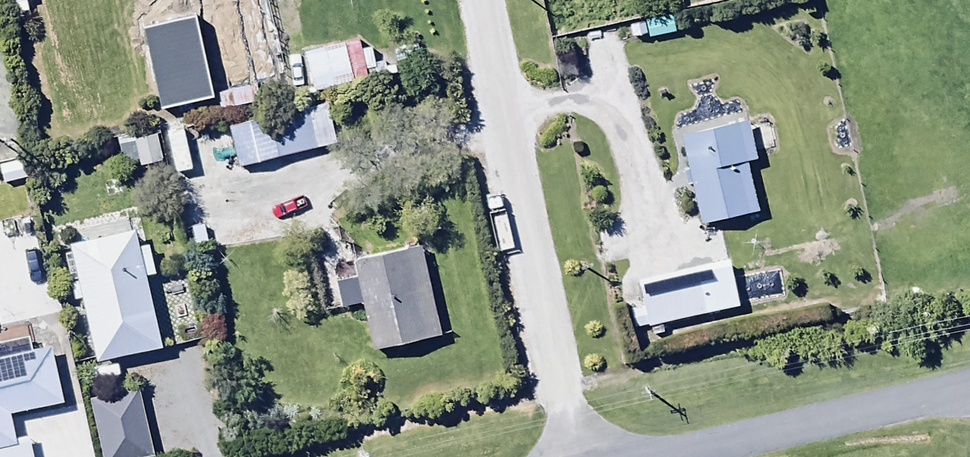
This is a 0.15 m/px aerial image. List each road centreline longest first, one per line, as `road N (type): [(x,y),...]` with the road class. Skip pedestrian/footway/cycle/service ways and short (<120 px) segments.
road 1 (unclassified): [(484,0),(578,456)]
road 2 (unclassified): [(663,456),(969,384)]

